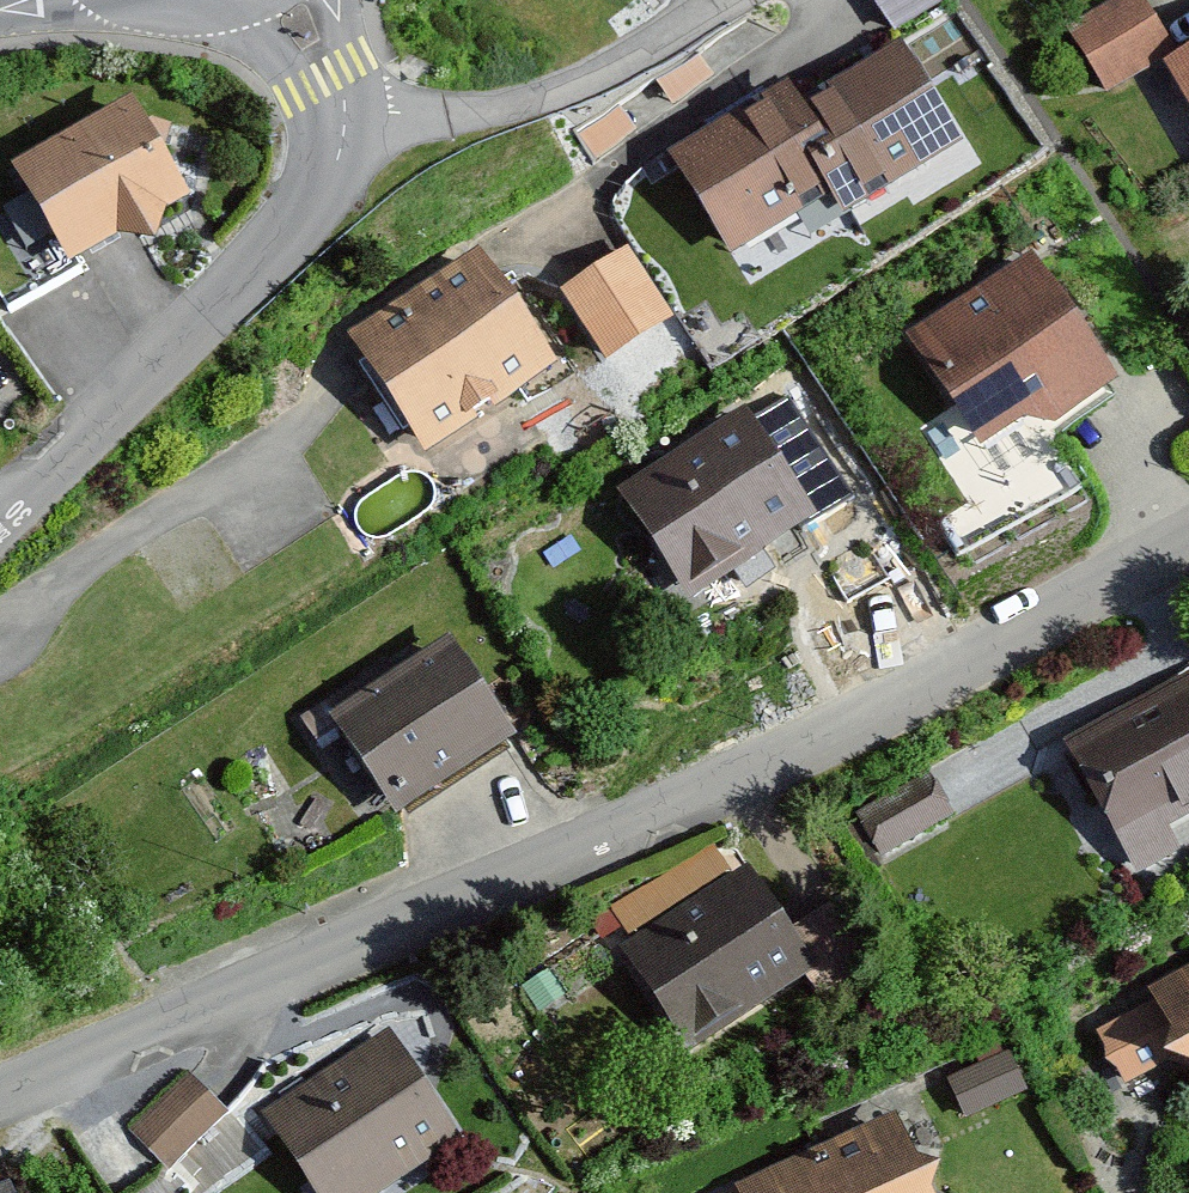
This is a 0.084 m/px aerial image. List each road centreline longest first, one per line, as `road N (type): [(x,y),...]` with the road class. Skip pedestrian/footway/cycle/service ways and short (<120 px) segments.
road 1 (residential): [(0,1097),(754,773),(1188,538)]
road 2 (residential): [(349,148),(0,503)]
road 3 (residential): [(349,148),(558,102),(717,0)]
road 4 (residential): [(287,0),(349,148)]

